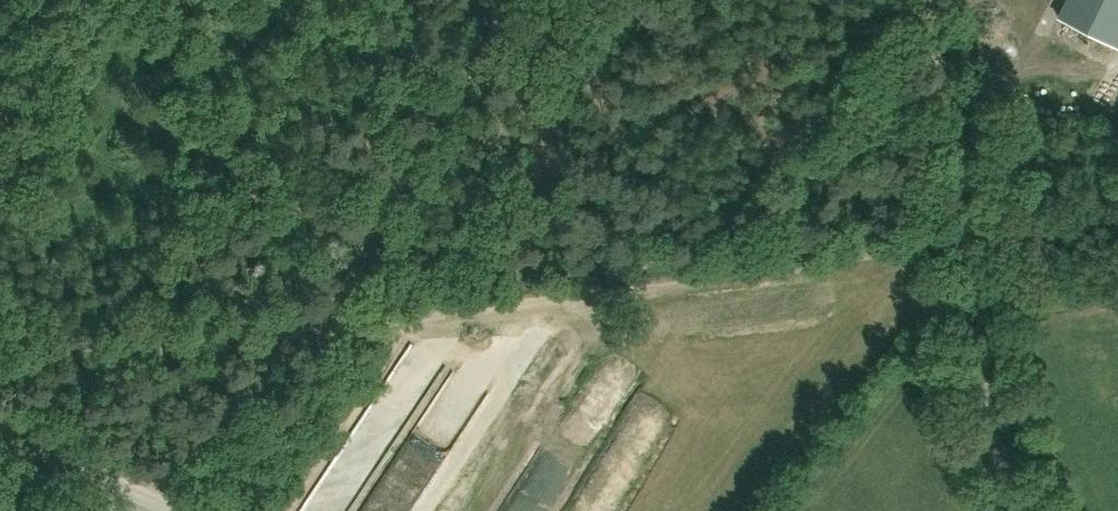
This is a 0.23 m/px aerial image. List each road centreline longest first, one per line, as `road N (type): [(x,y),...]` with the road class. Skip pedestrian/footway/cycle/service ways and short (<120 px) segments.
road 1 (track): [(294,341),(970,238)]
road 2 (track): [(508,0),(294,341)]
road 3 (track): [(0,373),(294,341)]
road 4 (track): [(1034,510),(1000,413),(970,238)]
road 5 (track): [(970,238),(933,0)]
road 6 (track): [(294,341),(144,496)]
road 7 (unclassified): [(177,510),(0,430)]
road 8 (track): [(970,238),(1117,218)]

